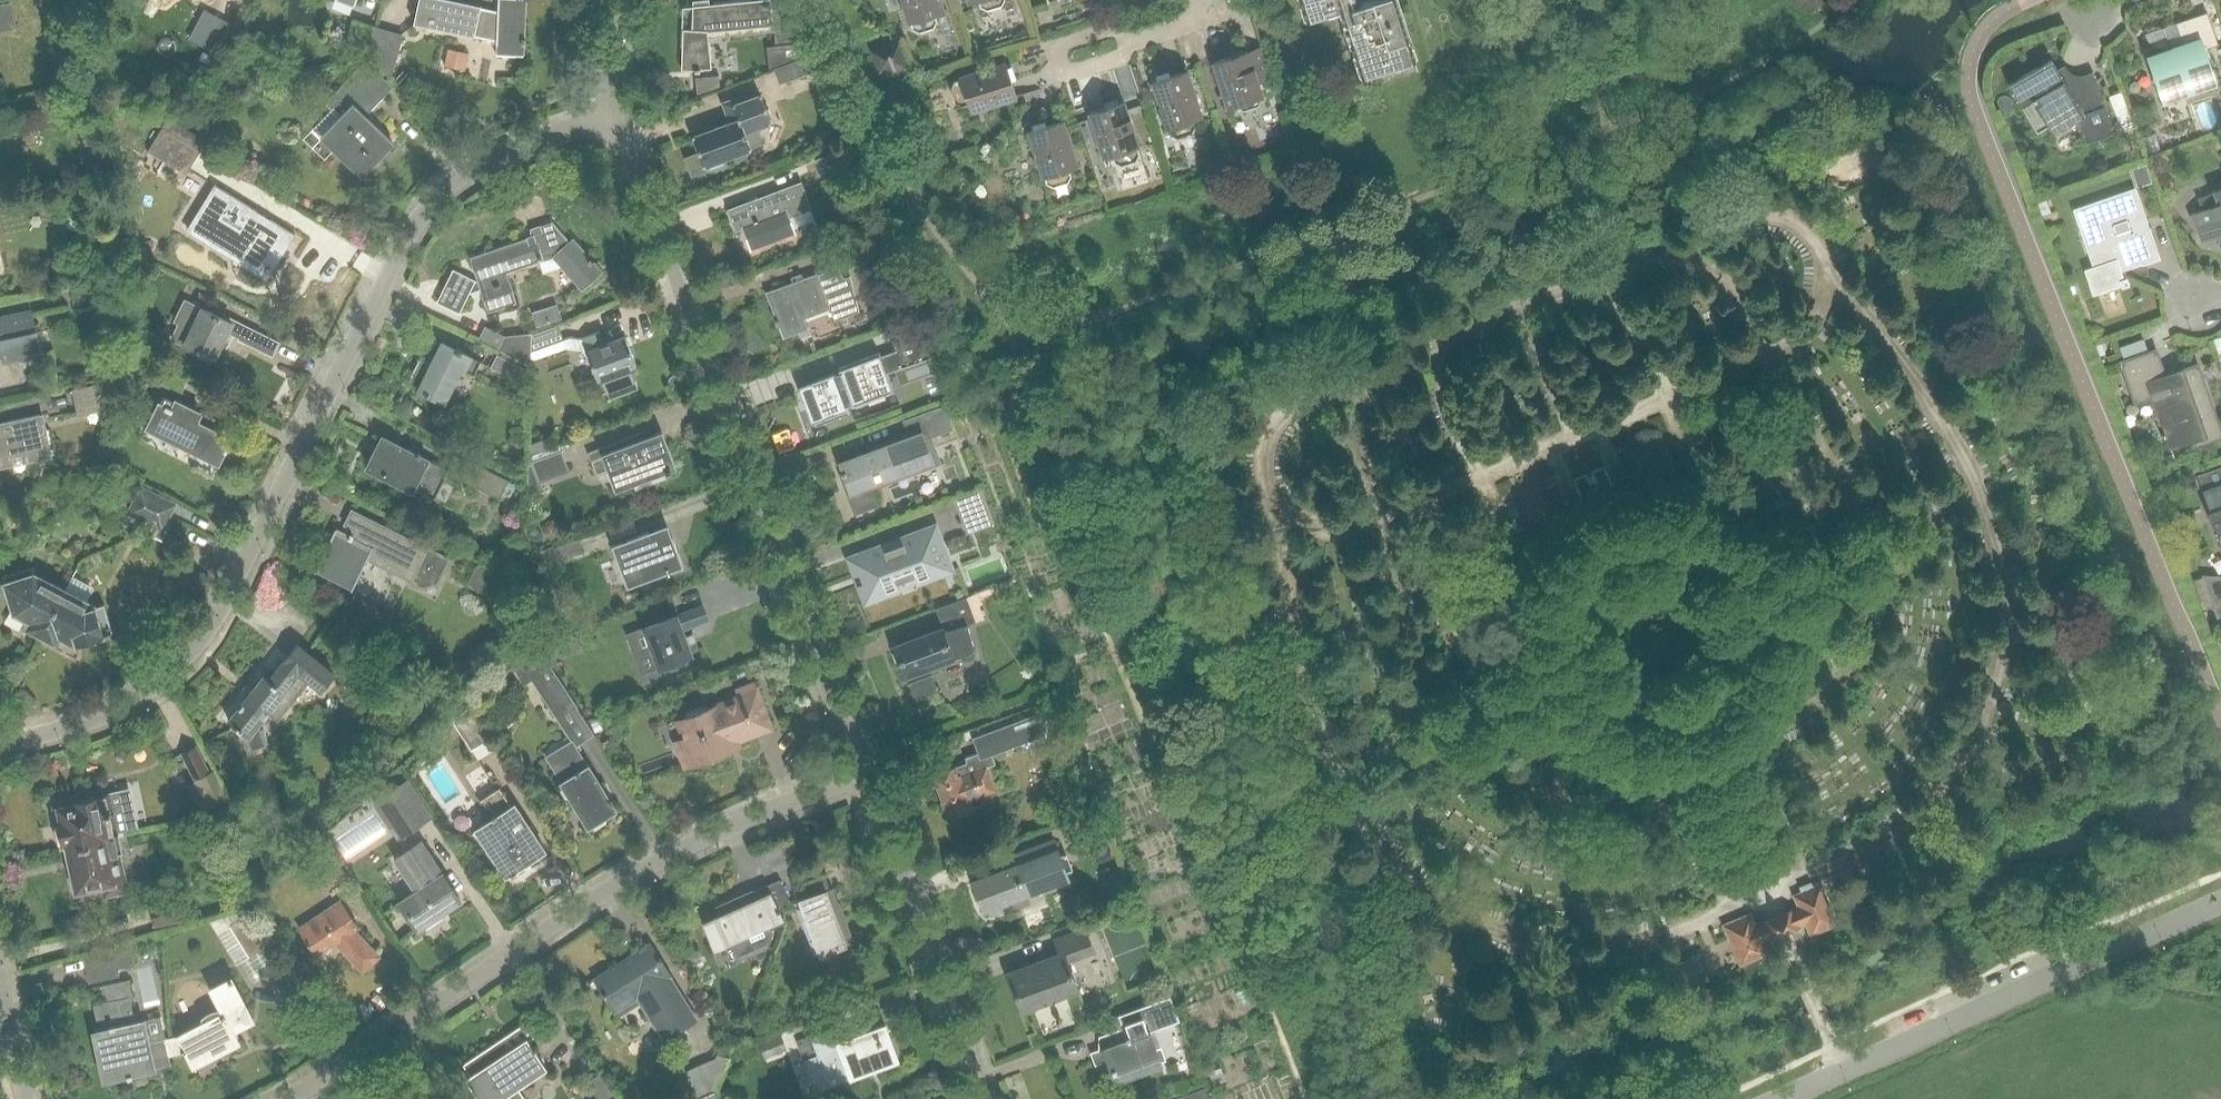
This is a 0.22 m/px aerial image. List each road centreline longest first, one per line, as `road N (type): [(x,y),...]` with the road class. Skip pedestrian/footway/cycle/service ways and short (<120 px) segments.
road 1 (residential): [(0,749),(111,716),(152,697),(184,666),(209,638),(431,209),(467,174),(514,150),(618,119)]
road 2 (residential): [(863,778),(618,119)]
road 3 (residential): [(395,1034),(639,873),(705,838),(863,778)]
road 4 (unclassified): [(1785,1098),(2220,901)]
road 5 (residential): [(986,1098),(863,778)]
road 6 (residential): [(1128,42),(1127,63),(1068,78),(1061,72),(1061,51),(1110,37)]
road 7 (residential): [(290,1098),(395,1034)]
road 8 (residential): [(28,1098),(0,979)]

